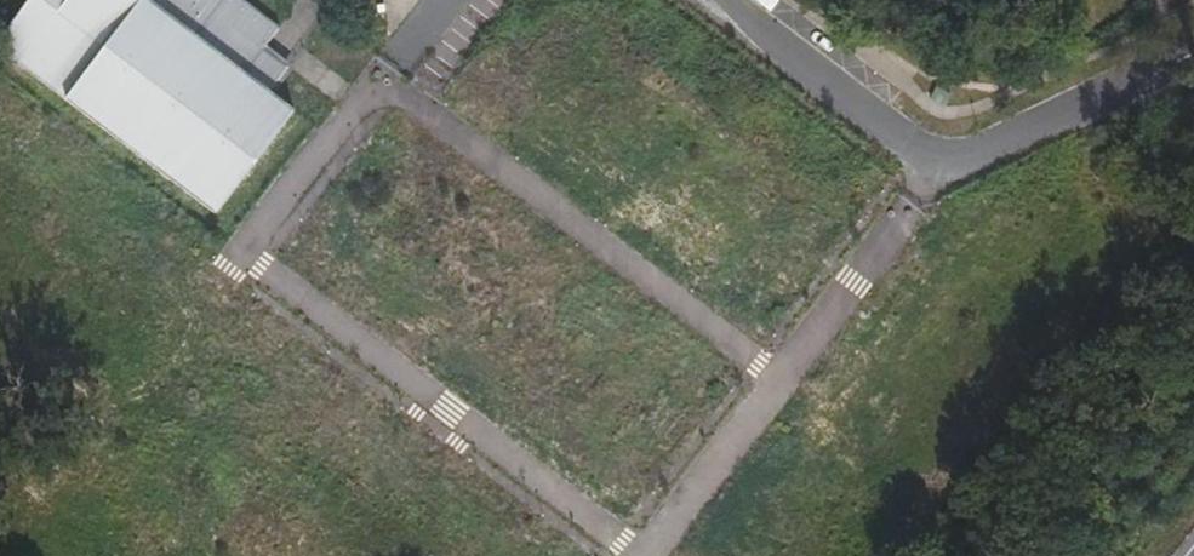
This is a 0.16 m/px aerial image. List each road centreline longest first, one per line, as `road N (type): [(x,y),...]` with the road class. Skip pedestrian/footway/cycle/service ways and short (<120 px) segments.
road 1 (residential): [(721,0),(926,156),(950,162),(969,160),(1193,53)]
road 2 (residential): [(240,256),(433,7)]

